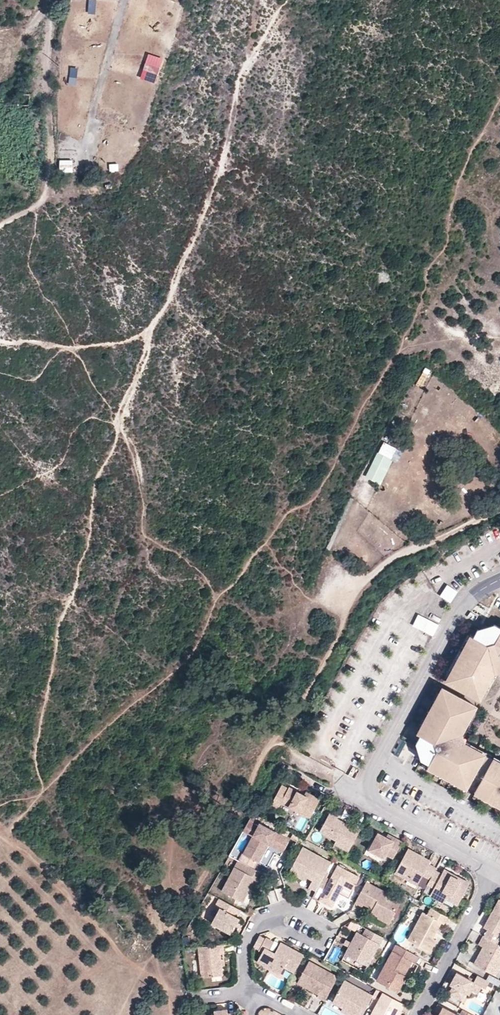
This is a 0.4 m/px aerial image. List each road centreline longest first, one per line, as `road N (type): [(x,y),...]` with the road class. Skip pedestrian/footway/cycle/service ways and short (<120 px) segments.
road 1 (residential): [(499,580),(453,622),(369,781),(382,806),(495,872)]
road 2 (residential): [(495,872),(418,1014)]
road 3 (residential): [(261,921),(319,949),(330,929),(294,910),(267,916)]

